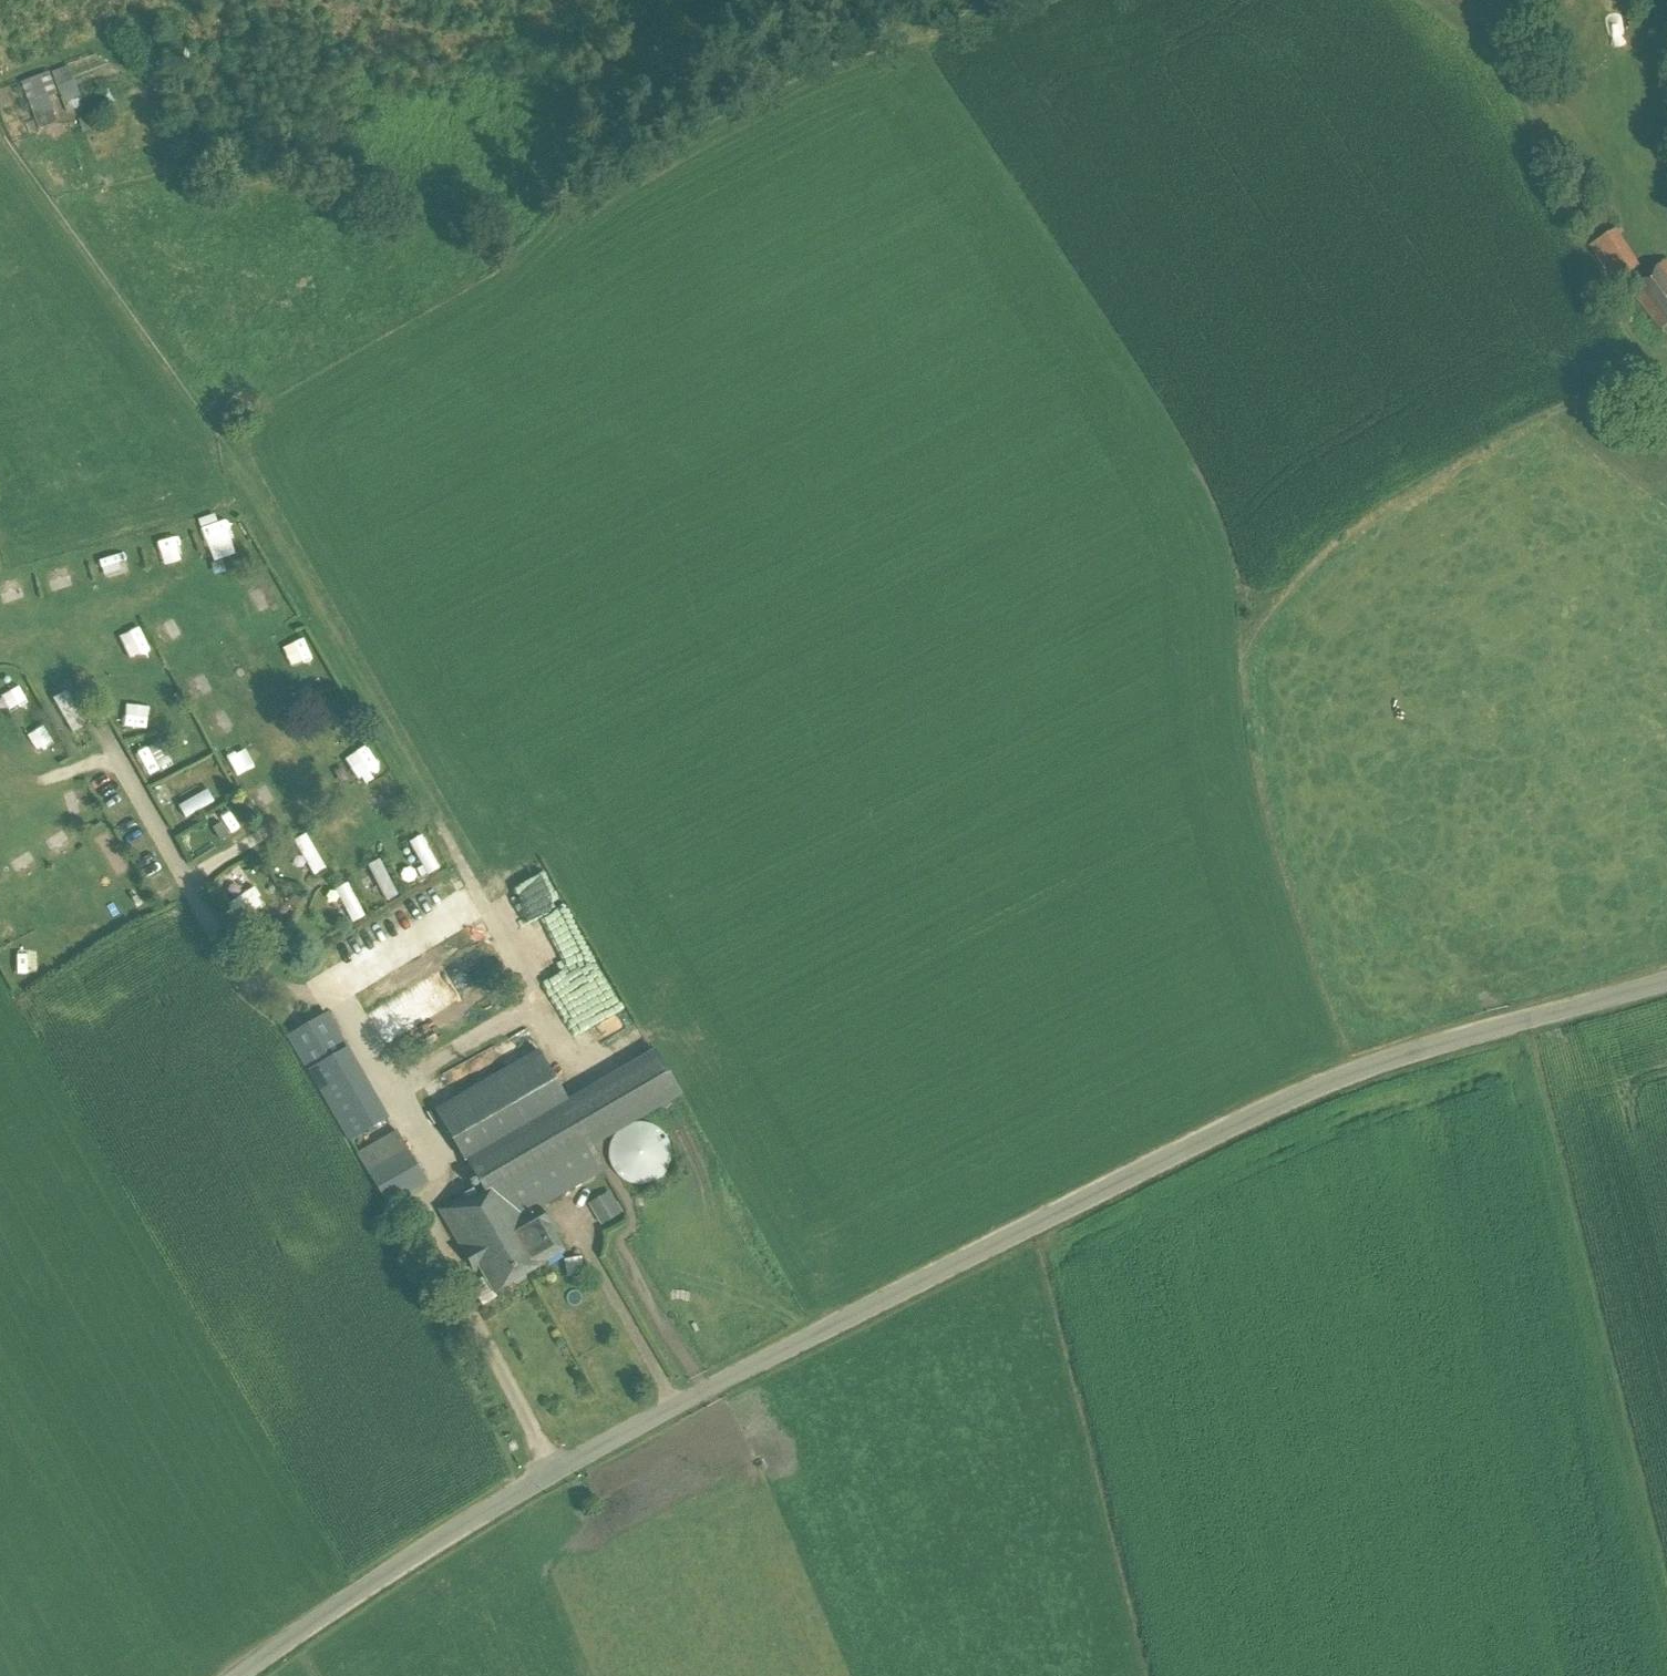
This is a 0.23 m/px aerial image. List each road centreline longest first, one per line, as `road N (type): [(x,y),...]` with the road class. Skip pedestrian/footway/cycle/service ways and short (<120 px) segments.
road 1 (unclassified): [(245,1675),(556,1472),(1178,1156),(1358,1073),(1666,984)]

